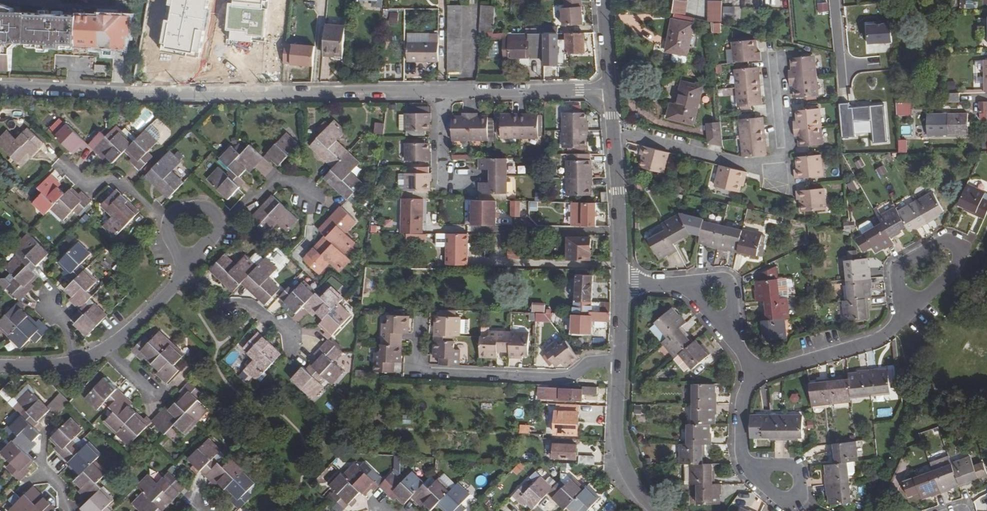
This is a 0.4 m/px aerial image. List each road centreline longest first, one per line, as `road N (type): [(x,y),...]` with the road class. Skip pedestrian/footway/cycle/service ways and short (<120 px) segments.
road 1 (residential): [(444,91),(0,88)]
road 2 (residential): [(614,131),(778,170),(769,63)]
road 3 (residential): [(420,335),(418,372),(565,378),(589,363),(618,363)]
road 4 (residential): [(904,314),(955,271),(955,245),(942,242),(898,267),(896,281)]
road 5 (residential): [(753,370),(768,372),(882,338),(904,314)]
road 6 (residential): [(609,89),(444,91)]
road 7 (residential): [(655,510),(622,465),(615,440),(618,363)]
road 8 (residential): [(621,284),(614,131)]
road 9 (residential): [(292,346),(290,328),(182,276)]
road 10 (residential): [(64,163),(85,184),(120,179),(167,220)]

